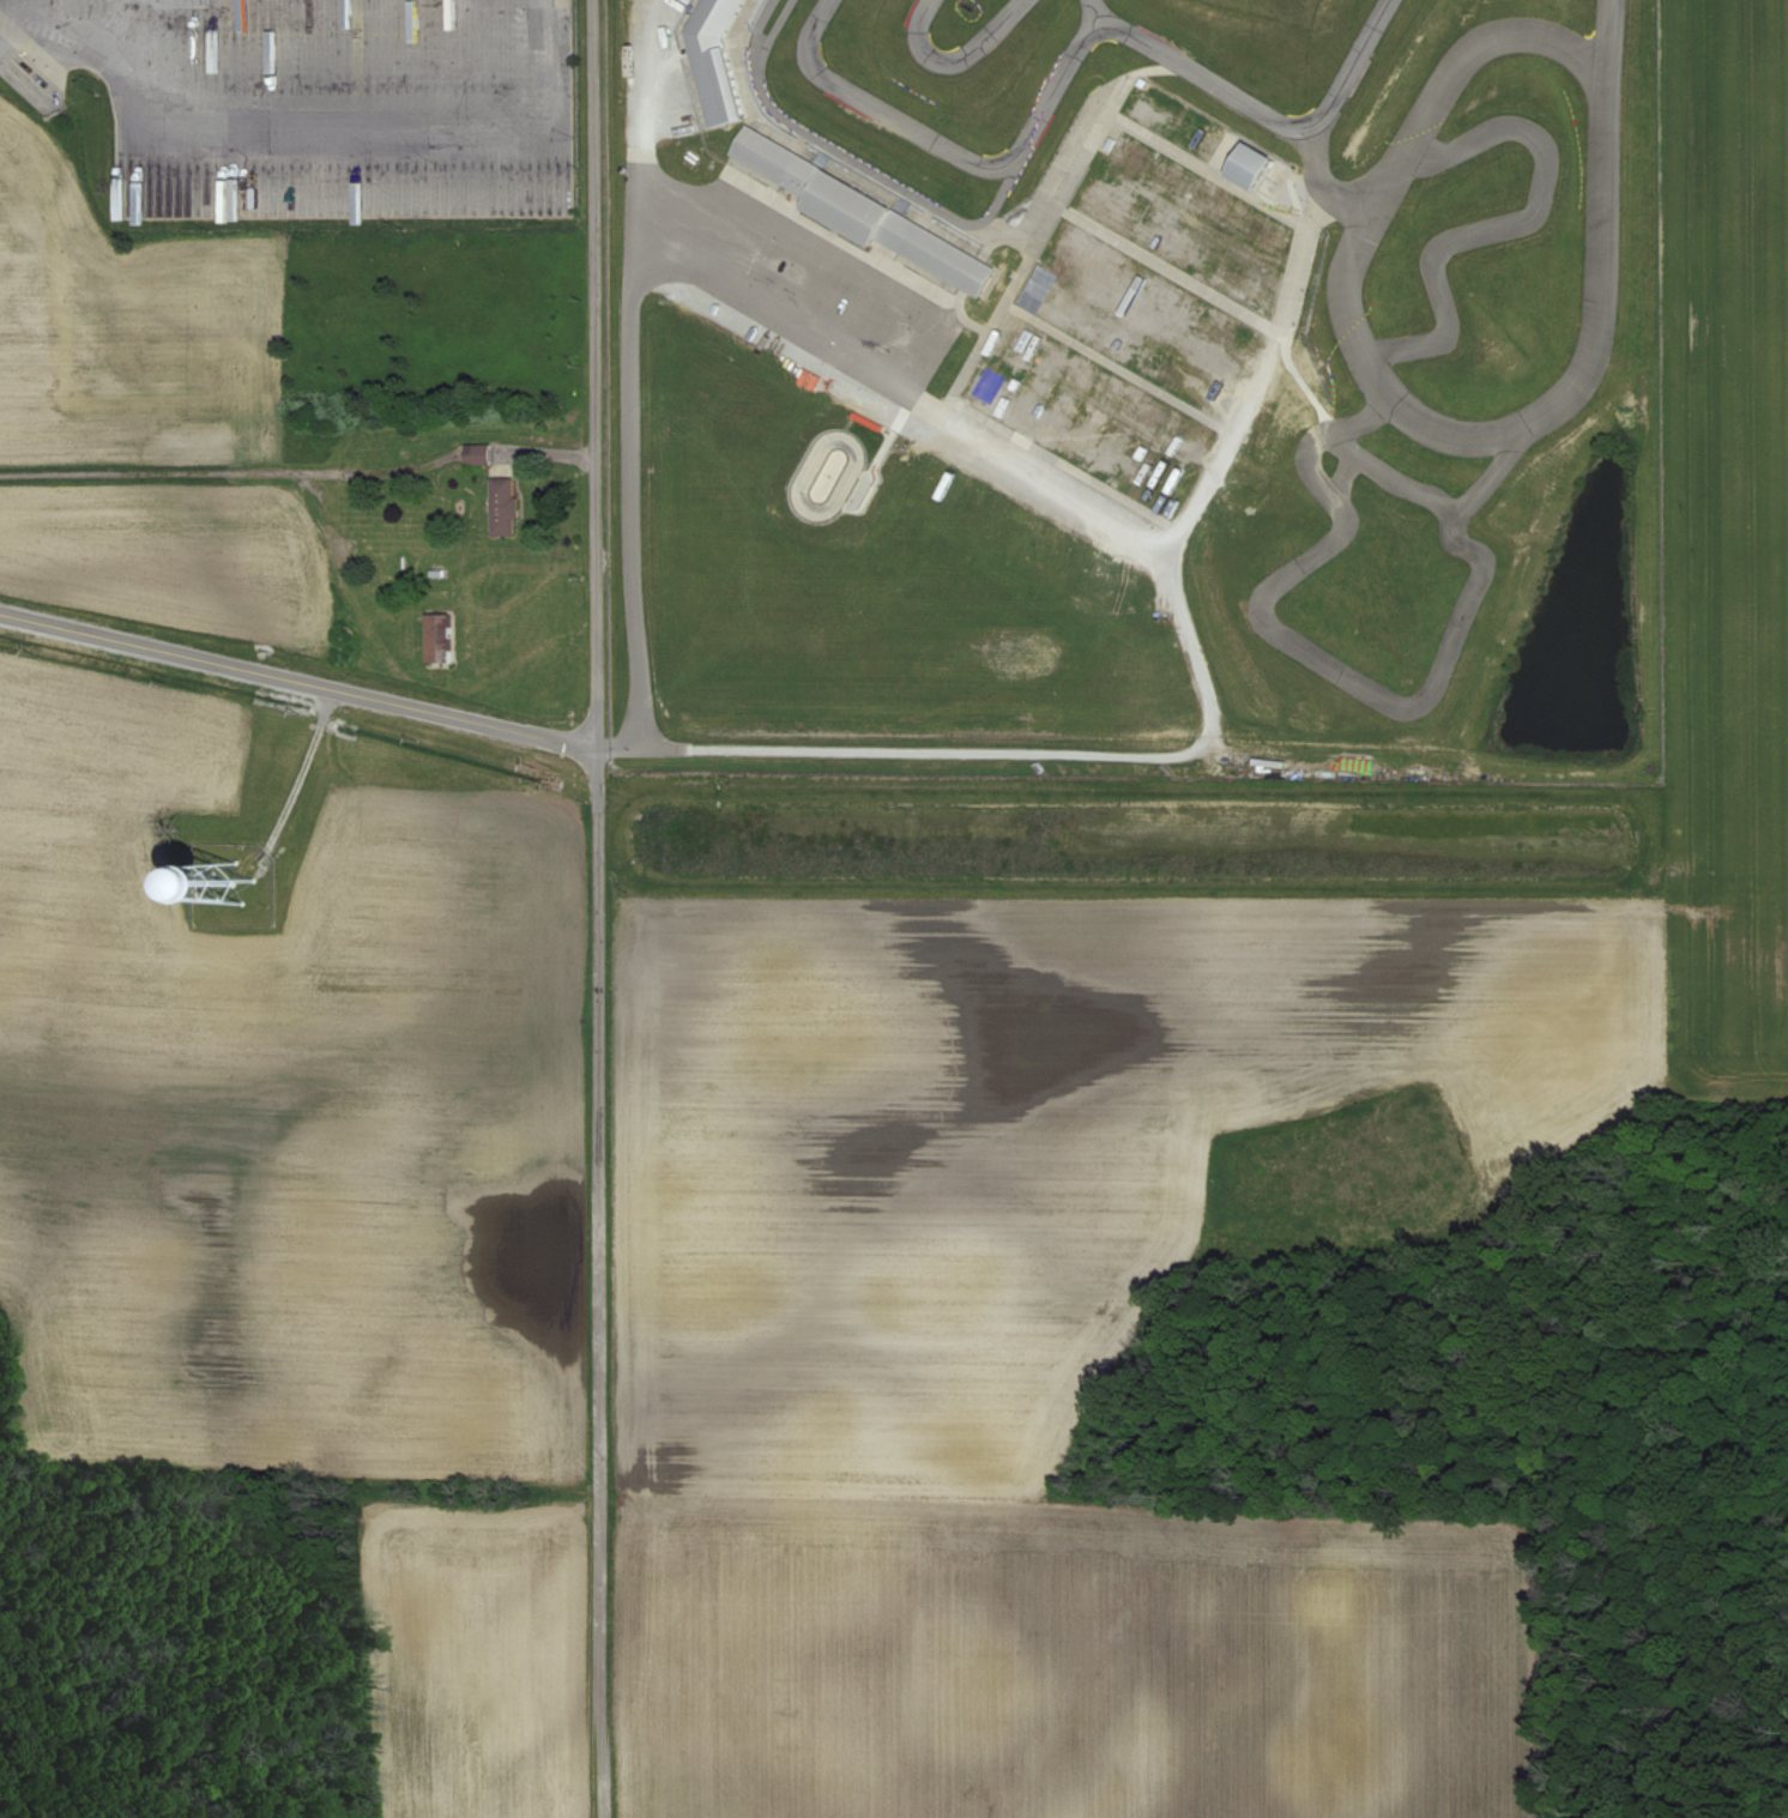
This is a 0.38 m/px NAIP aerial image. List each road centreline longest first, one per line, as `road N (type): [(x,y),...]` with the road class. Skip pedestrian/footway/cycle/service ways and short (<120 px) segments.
road 1 (residential): [(602,1817),(595,0)]
road 2 (residential): [(0,615),(598,753)]

